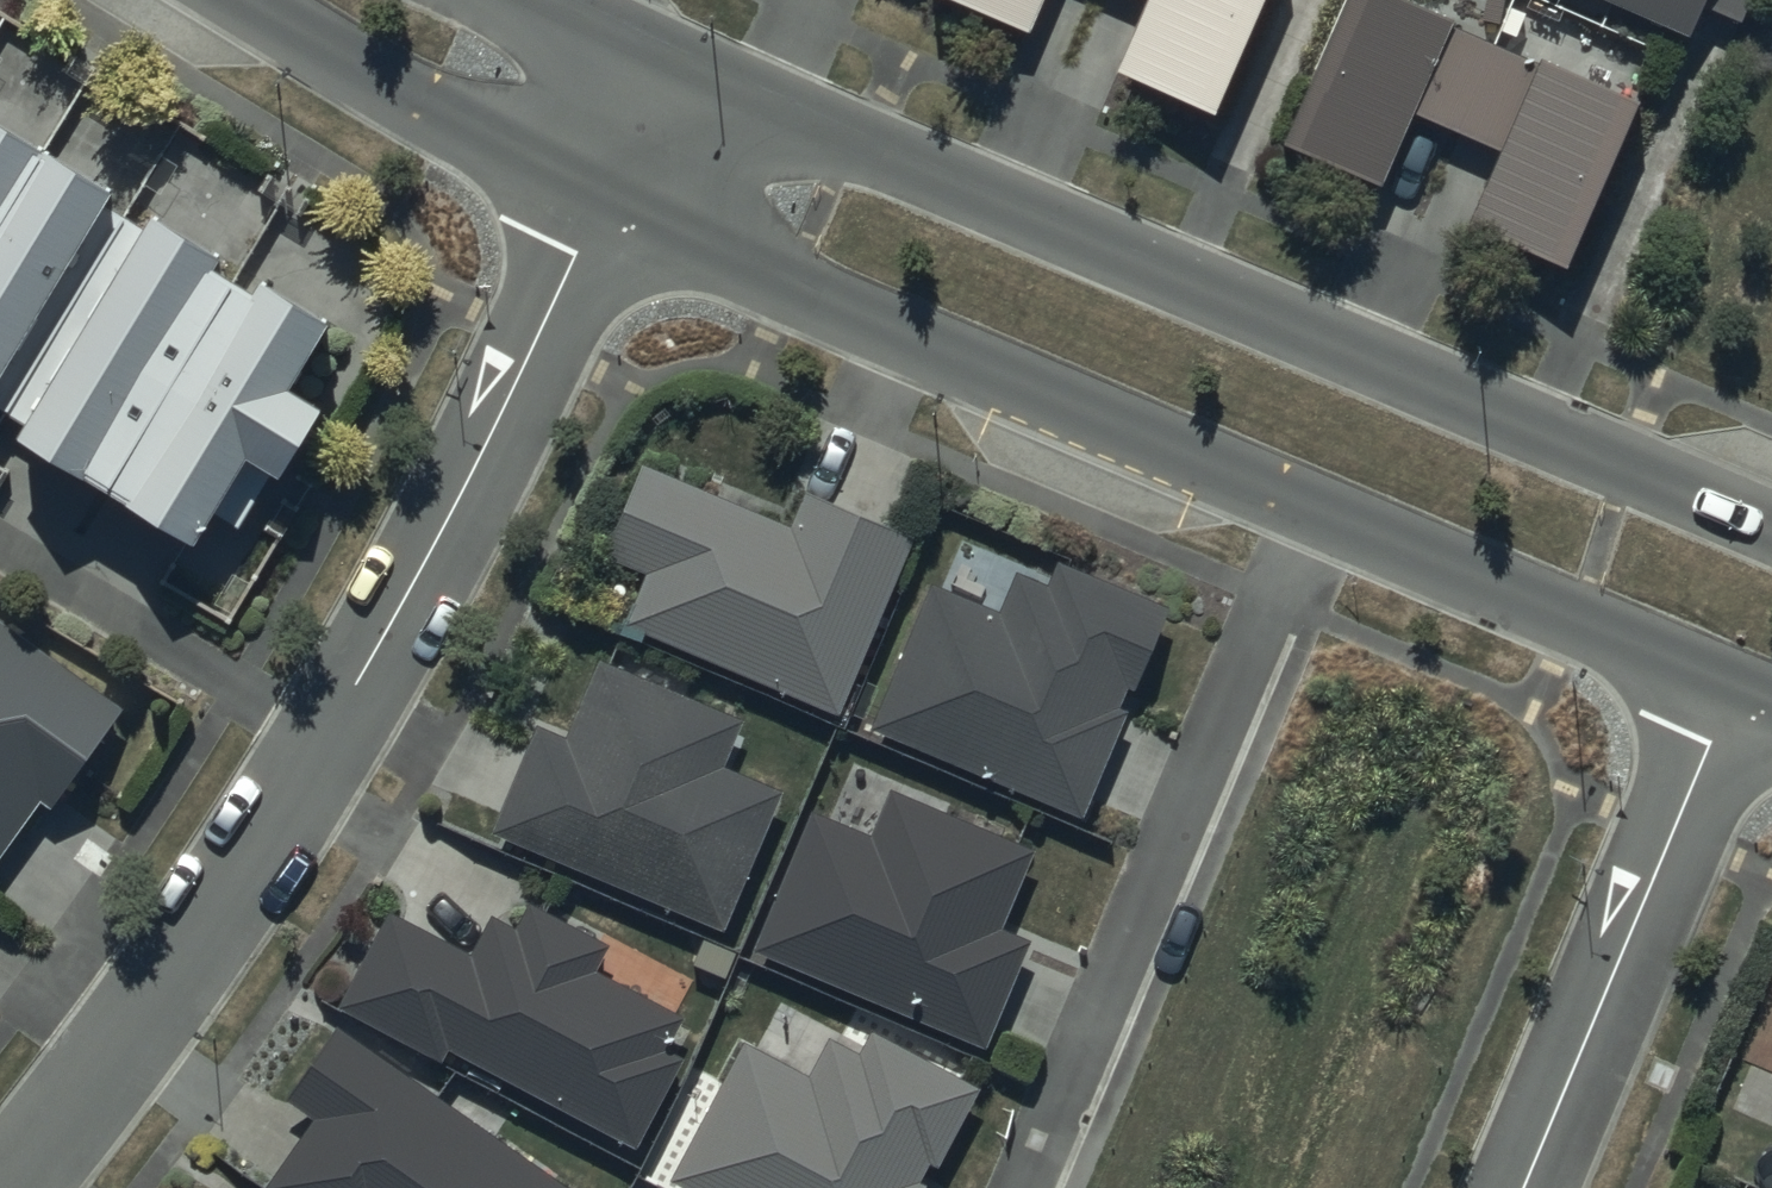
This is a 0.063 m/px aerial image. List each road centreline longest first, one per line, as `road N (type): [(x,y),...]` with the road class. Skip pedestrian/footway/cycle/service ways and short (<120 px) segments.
road 1 (residential): [(666,63),(1771,530)]
road 2 (residential): [(16,1187),(331,742),(603,207)]
road 3 (residential): [(1315,508),(603,207)]
road 4 (residential): [(1315,508),(1032,1187)]
road 5 (residential): [(1521,1187),(1731,684)]
road 6 (residential): [(1731,684),(1315,508)]
road 7 (residential): [(603,207),(242,0)]
road 8 (residential): [(603,207),(666,63)]
road 9 (residential): [(532,0),(666,63)]

